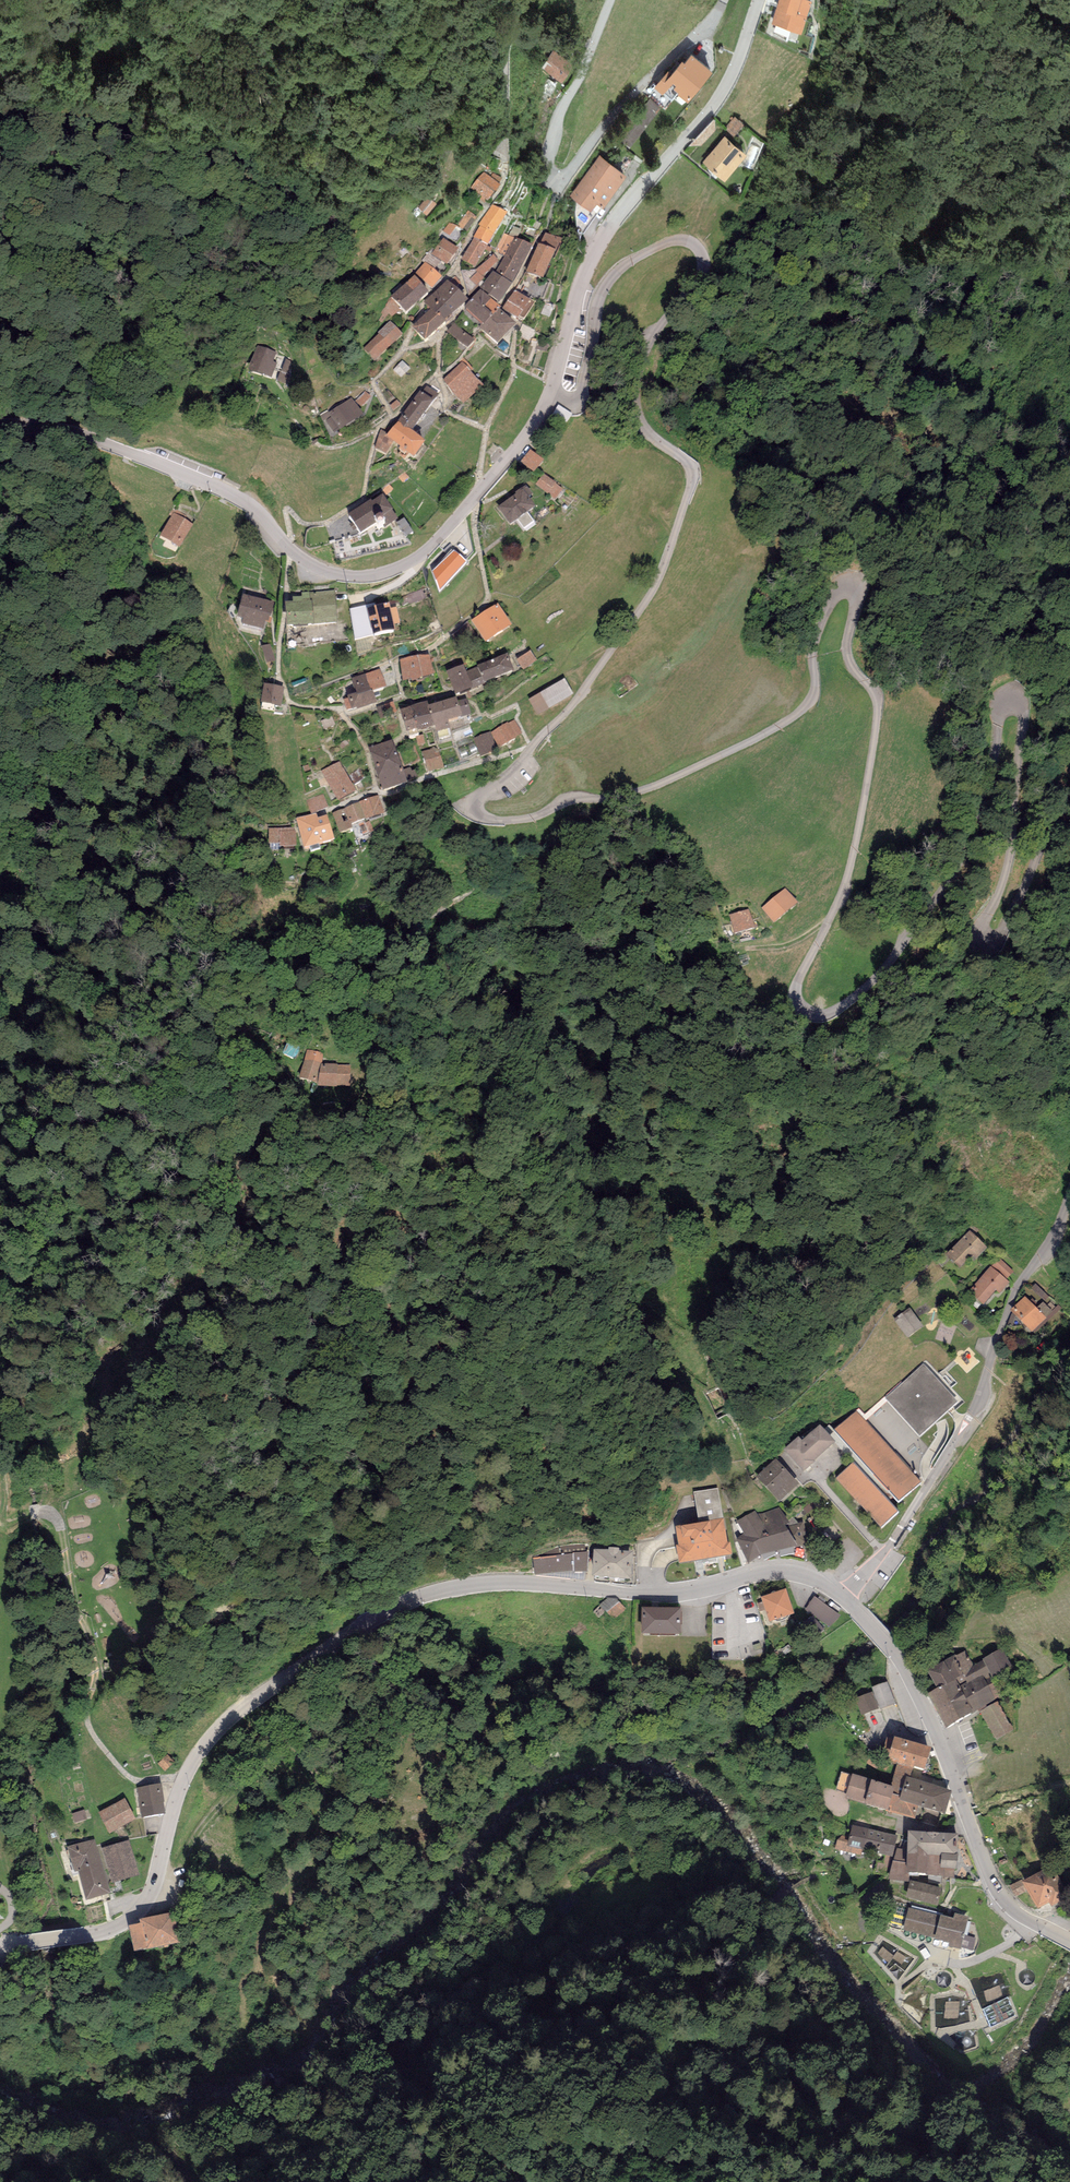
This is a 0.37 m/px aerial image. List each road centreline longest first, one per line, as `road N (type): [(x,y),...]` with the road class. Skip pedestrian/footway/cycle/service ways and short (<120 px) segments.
road 1 (unclassified): [(550,392),(570,398),(581,389),(596,309),(618,271),(660,245),(688,241),(704,256),(702,281),(651,346),(638,385),(636,415),(689,472),(655,585),(568,712),(479,797),(478,813),(518,821),(565,803),(638,792),(761,737),(811,700),(817,638),(848,586),(857,598),(846,654),(874,692),(878,714),(858,825),(797,985),(800,1006),(837,1012),(904,940),(963,853),(987,790),(1004,697),(1021,703),(1023,727),(1009,860),(981,923),(986,943),(1004,932),(1069,799)]
road 2 (tertiary): [(840,1590),(782,1571),(662,1595),(525,1583),(445,1588),(374,1613),(239,1708),(203,1744),(137,1914),(101,1933),(0,1947)]
road 3 (tertiary): [(0,426),(91,438),(231,493),(302,560),(368,576),(431,545),(513,455),(550,392)]
road 4 (unclassified): [(1069,1201),(1010,1301),(956,1444),(891,1547),(840,1590)]
road 5 (tertiary): [(550,392),(578,290),(606,234),(723,93),(758,0)]
road 6 (unclassified): [(609,0),(550,151),(548,171),(558,178),(723,0)]
road 7 (tertiary): [(1069,1941),(1022,1916),(994,1885),(902,1658),(840,1590)]
road 8 (track): [(186,1777),(137,1781),(108,1754),(86,1713),(90,1641),(70,1601),(58,1521),(41,1511),(0,1518)]
road 9 (unclassified): [(504,149),(504,66),(524,0)]

